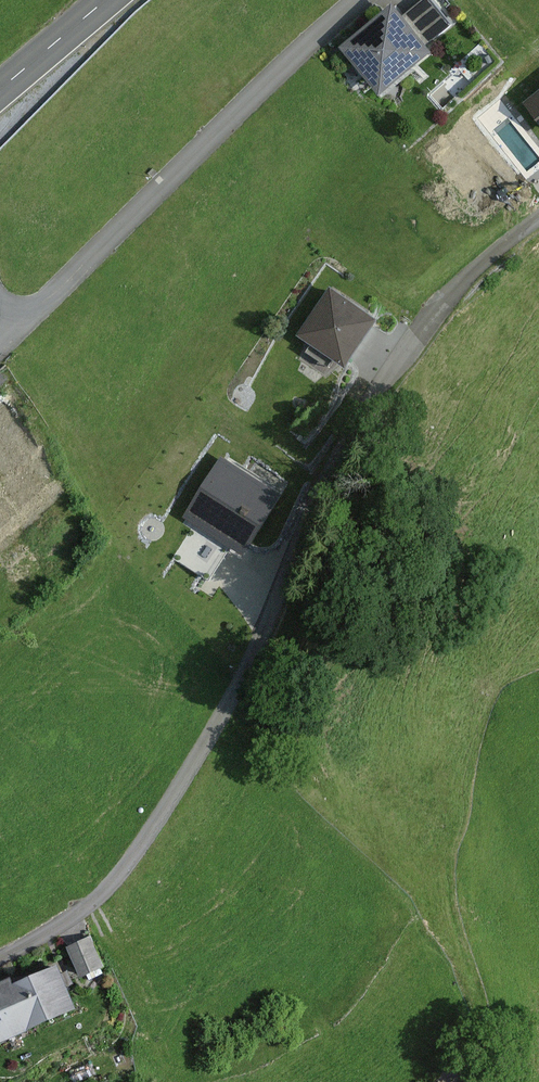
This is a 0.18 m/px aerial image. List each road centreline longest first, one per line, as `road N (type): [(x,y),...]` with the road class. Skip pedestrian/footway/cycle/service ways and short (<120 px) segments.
road 1 (unclassified): [(1,333),(295,48),(360,0)]
road 2 (residential): [(538,217),(478,264),(379,390),(287,588)]
road 3 (primary): [(108,0),(0,91)]

